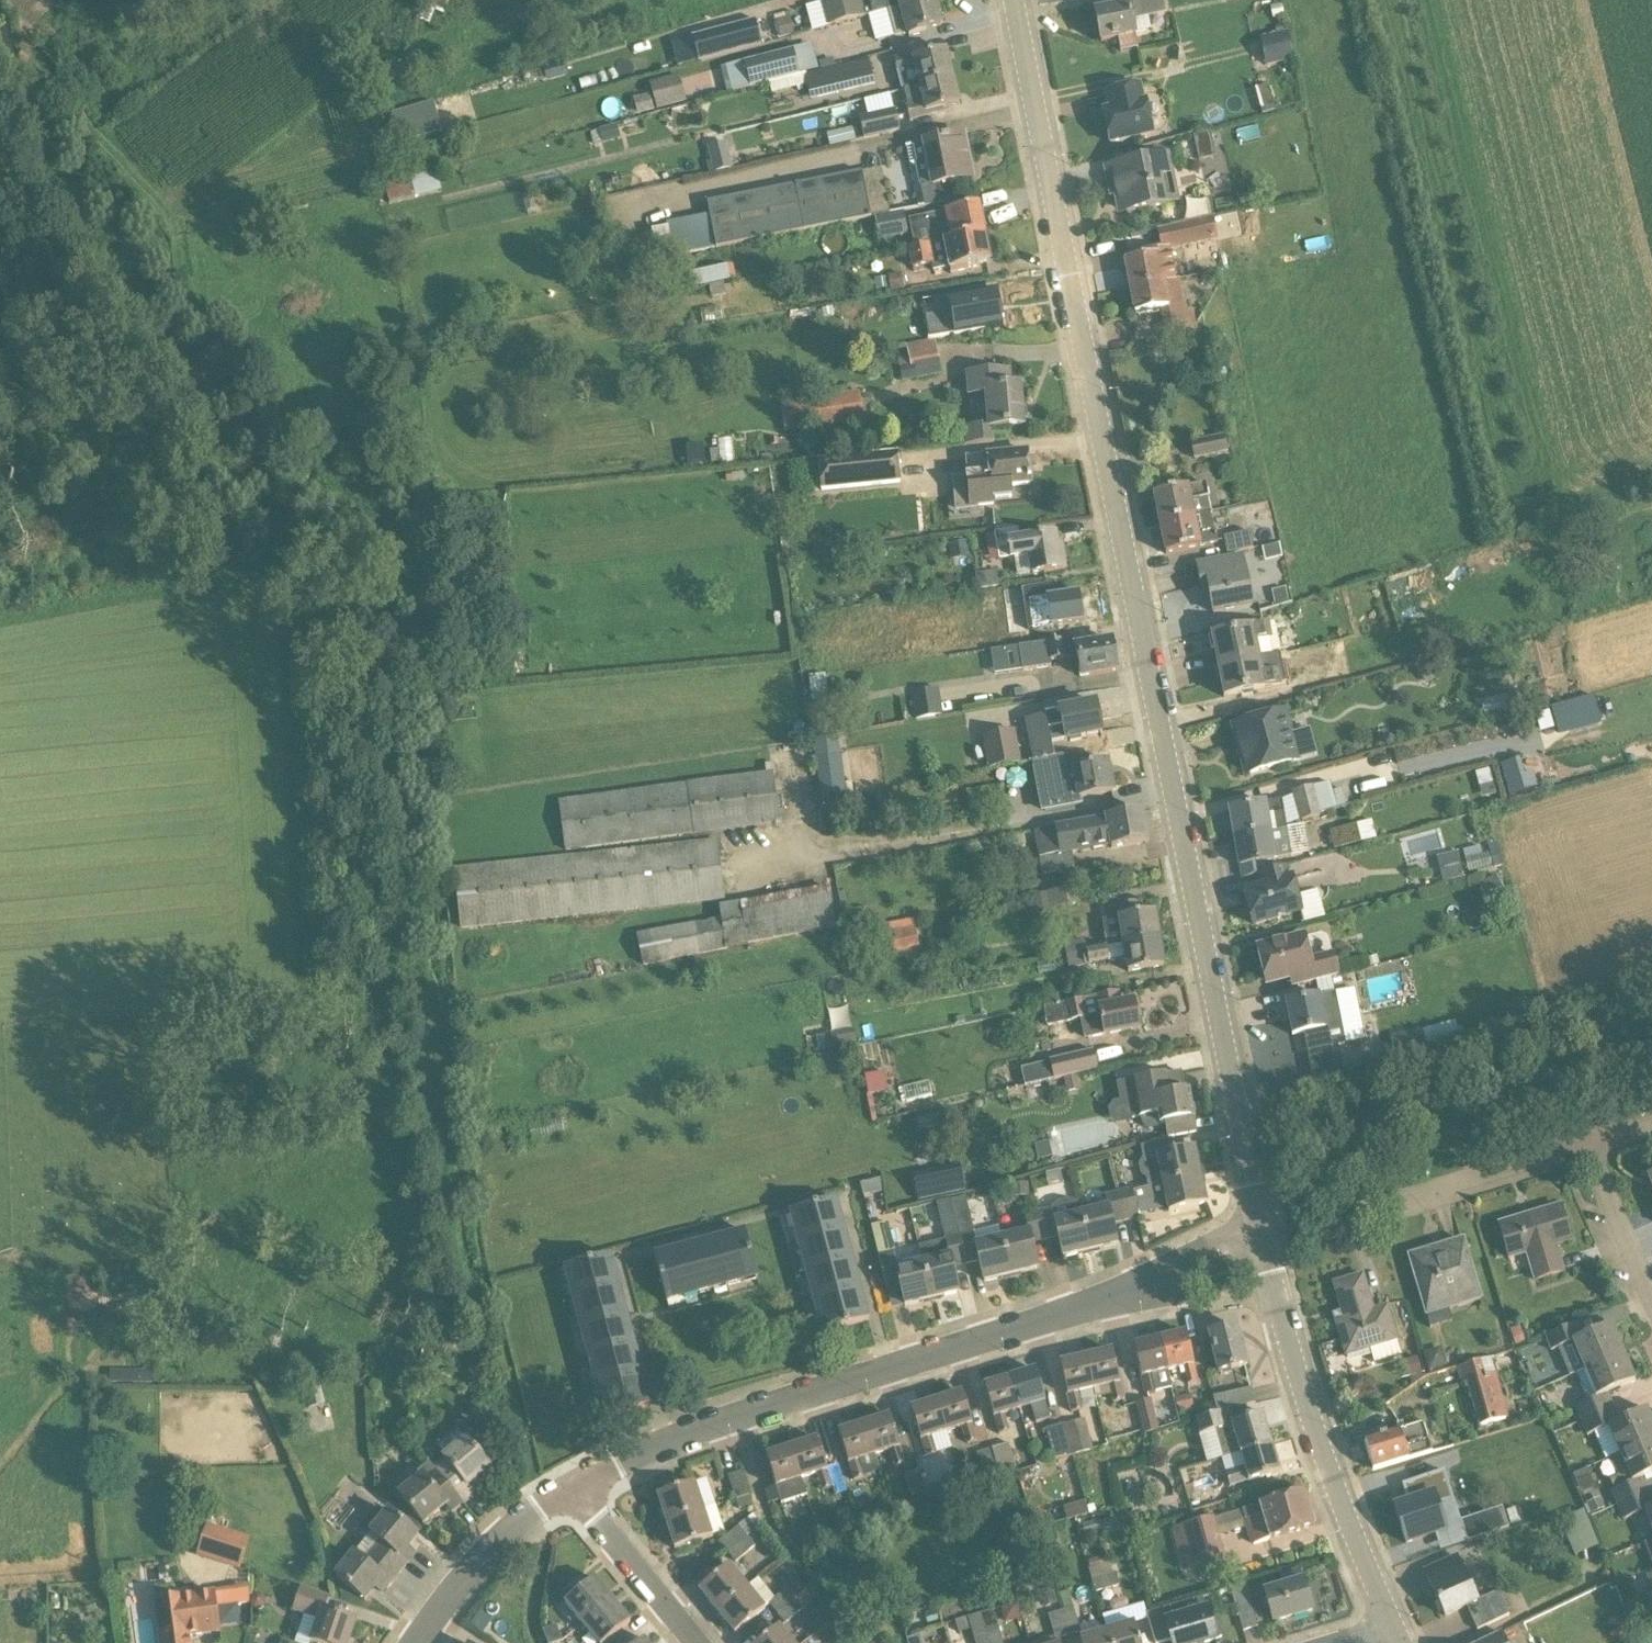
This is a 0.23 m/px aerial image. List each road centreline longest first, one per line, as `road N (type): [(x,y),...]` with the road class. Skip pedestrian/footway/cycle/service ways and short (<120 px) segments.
road 1 (tertiary): [(1261,1234),(1011,0)]
road 2 (residential): [(576,1487),(667,1438),(1139,1290),(1169,1262),(1261,1234)]
road 3 (tertiary): [(1389,1628),(1337,1493),(1264,1247)]
road 4 (track): [(181,288),(169,215),(50,74),(15,0)]
road 5 (residential): [(1590,1150),(1264,1247)]
road 6 (residential): [(417,1642),(460,1580),(512,1530),(576,1487)]
road 7 (residential): [(697,1642),(576,1487)]
road 8 (residential): [(1590,1150),(1651,1299)]

